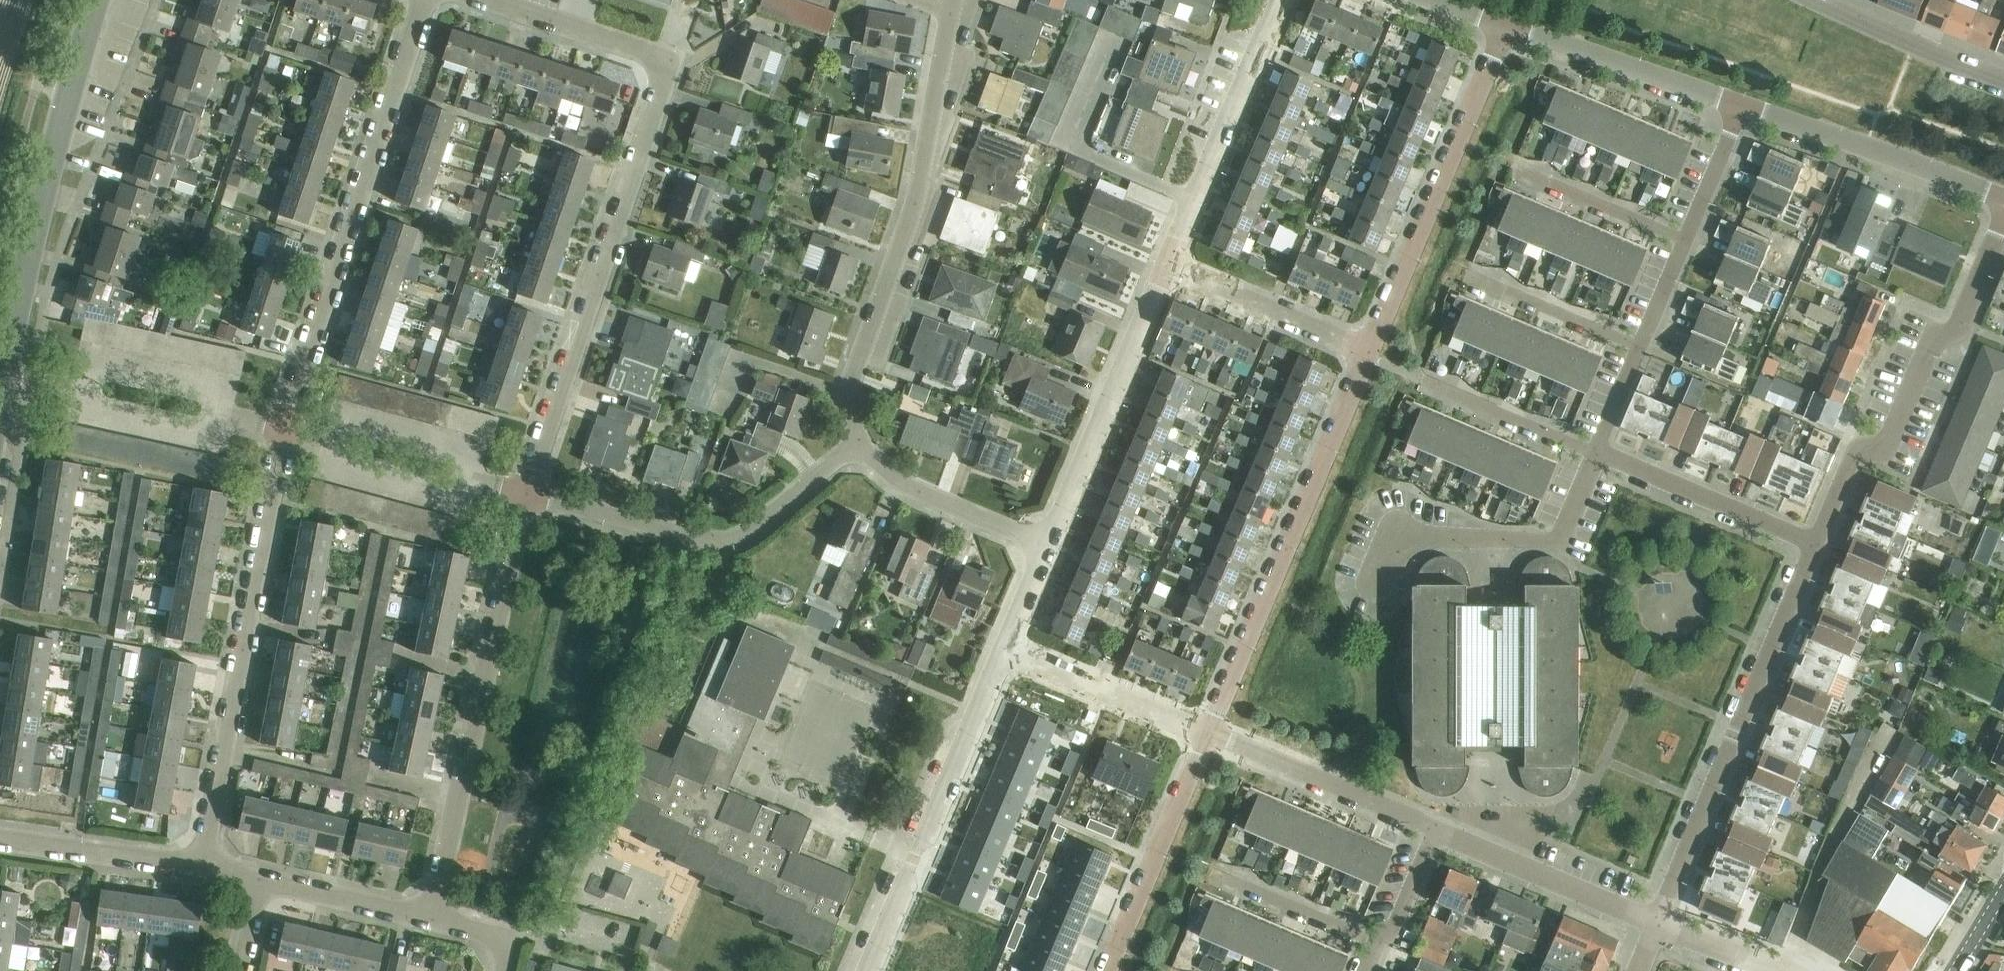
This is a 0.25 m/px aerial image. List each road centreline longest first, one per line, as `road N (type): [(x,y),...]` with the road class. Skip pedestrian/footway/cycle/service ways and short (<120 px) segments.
road 1 (residential): [(524,495),(670,55),(563,20)]
road 2 (residential): [(285,432),(423,0)]
road 3 (residential): [(861,442),(867,384),(931,141),(957,0)]
road 4 (residential): [(203,868),(285,432)]
road 5 (residential): [(432,919),(524,495)]
road 6 (residential): [(1209,732),(1373,350)]
road 7 (residential): [(1658,922),(1816,543)]
road 8 (residential): [(1816,543),(1860,449),(1894,428),(1938,331),(1963,322),(2003,214)]
road 9 (tertiary): [(8,369),(99,0)]
road 10 (residential): [(524,495),(723,541),(861,442)]
road 11 (residential): [(871,970),(1002,645)]
road 12 (residential): [(1505,29),(1373,350)]
road 13 (residential): [(1376,588),(1397,547),(1420,536),(1552,540),(1567,529),(1596,454)]
road 14 (residential): [(1048,531),(1169,262)]
road 15 (residential): [(1169,262),(1273,0)]
road 16 (residential): [(2003,203),(1742,105)]
road 17 (residential): [(1111,970),(1209,732)]
road 18 (residential): [(1742,105),(1505,29)]
road 19 (residential): [(1438,829),(1209,732)]
road 20 (residential): [(1658,922),(1438,829)]
road 21 (residential): [(1816,543),(1596,454)]
road 22 (residential): [(1209,732),(1002,645)]
road 23 (residential): [(1373,350),(1169,262)]
road 24 (residential): [(1048,531),(962,507),(890,474),(861,442)]
road 25 (residential): [(203,868),(0,839)]
road 26 (residential): [(2003,82),(1912,49),(1819,0)]
road 27 (residential): [(1596,454),(1421,378)]
road 28 (residential): [(1640,342),(1471,275)]
road 29 (residential): [(1383,938),(1214,871)]
road 30 (residential): [(432,919),(258,880)]
road 31 (residential): [(476,483),(465,458),(347,426),(324,443)]
road 32 (residential): [(1684,240),(1520,172)]
road 33 (residential): [(86,384),(90,412),(198,434),(232,420)]
road 34 (residential): [(324,443),(335,467),(445,495),(476,483)]
road 35 (residential): [(232,420),(220,393),(106,370),(86,384)]
road 36 (residential): [(1742,105),(1684,240)]
road 37 (residential): [(1787,970),(1658,922)]
road 38 (residential): [(1002,645),(1048,531)]
road 39 (residential): [(1383,938),(1438,829)]

